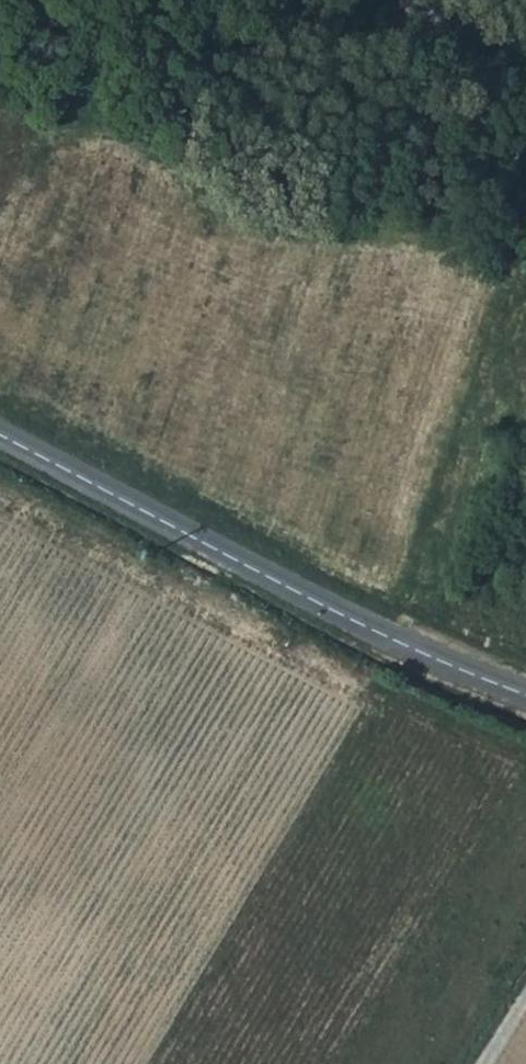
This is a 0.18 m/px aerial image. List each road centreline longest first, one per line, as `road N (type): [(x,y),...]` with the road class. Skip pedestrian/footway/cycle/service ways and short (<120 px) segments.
road 1 (tertiary): [(525,694),(404,644),(0,433)]
road 2 (unclassified): [(525,112),(408,20),(403,0)]

